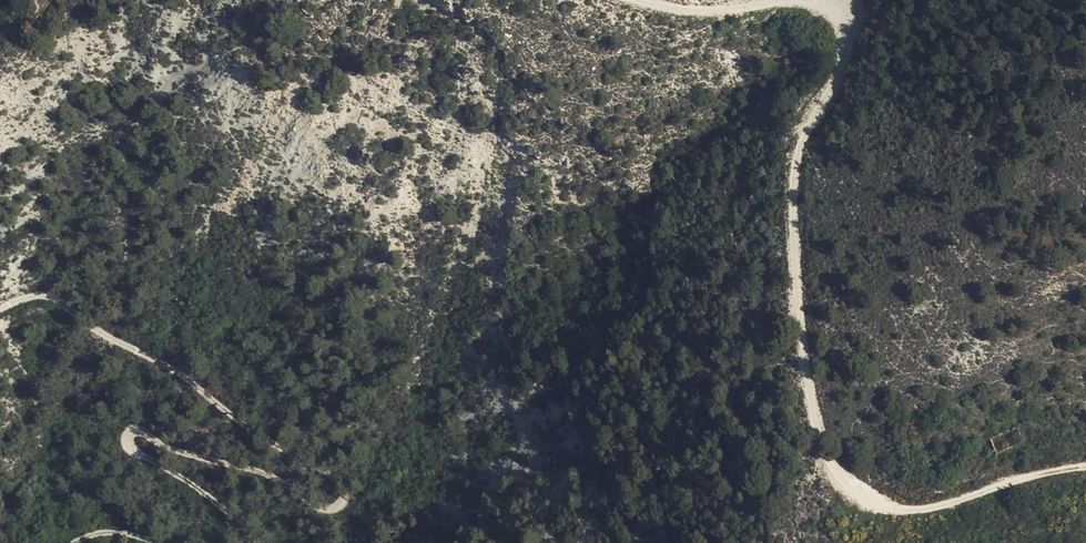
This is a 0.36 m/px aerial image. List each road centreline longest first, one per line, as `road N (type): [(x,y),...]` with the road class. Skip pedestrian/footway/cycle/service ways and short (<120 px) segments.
road 1 (track): [(256,542),(200,490),(131,452),(128,435),(137,430),(180,452),(280,480),(330,509),(344,490),(334,475),(44,295),(0,308)]
road 2 (track): [(1085,468),(920,513),(878,507),(845,481),(817,425),(800,301),(794,173),(837,76),(847,27),(825,0)]
road 3 (track): [(807,0),(717,15),(625,0)]

